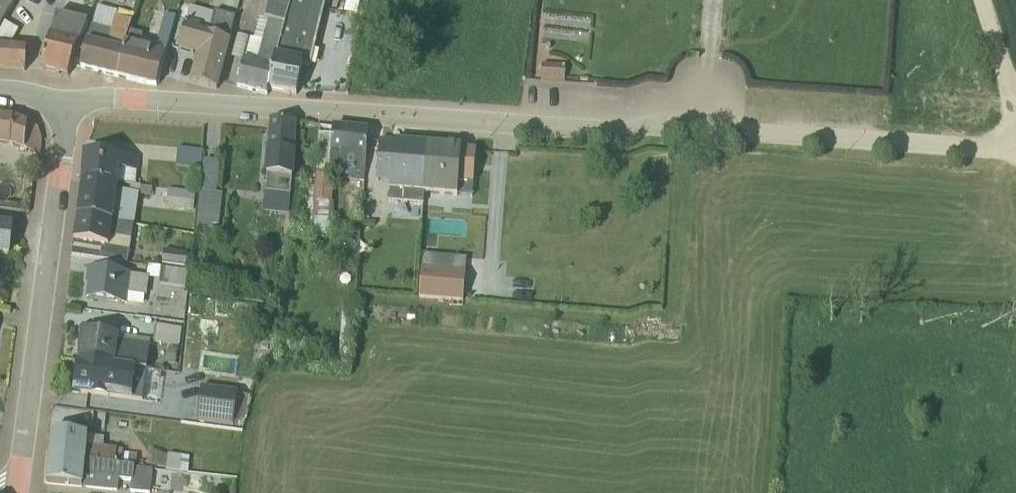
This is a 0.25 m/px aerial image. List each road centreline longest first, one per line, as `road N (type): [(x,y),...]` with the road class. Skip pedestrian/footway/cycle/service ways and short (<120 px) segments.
road 1 (residential): [(68,101),(132,99),(1013,159)]
road 2 (residential): [(68,101),(16,491)]
road 3 (track): [(1013,159),(1013,114),(978,0)]

